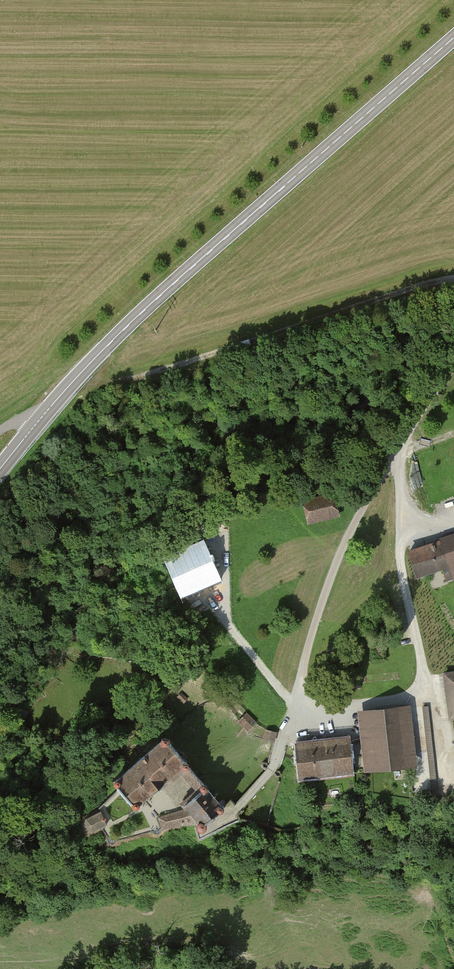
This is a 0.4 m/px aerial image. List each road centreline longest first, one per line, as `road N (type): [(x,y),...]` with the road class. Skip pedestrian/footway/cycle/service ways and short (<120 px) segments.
road 1 (primary): [(34,426),(150,306),(453,37)]
road 2 (track): [(215,820),(271,769),(354,524),(453,362)]
road 3 (track): [(400,443),(401,561),(423,687),(415,698),(388,704),(293,710)]
road 4 (track): [(453,279),(136,376)]

